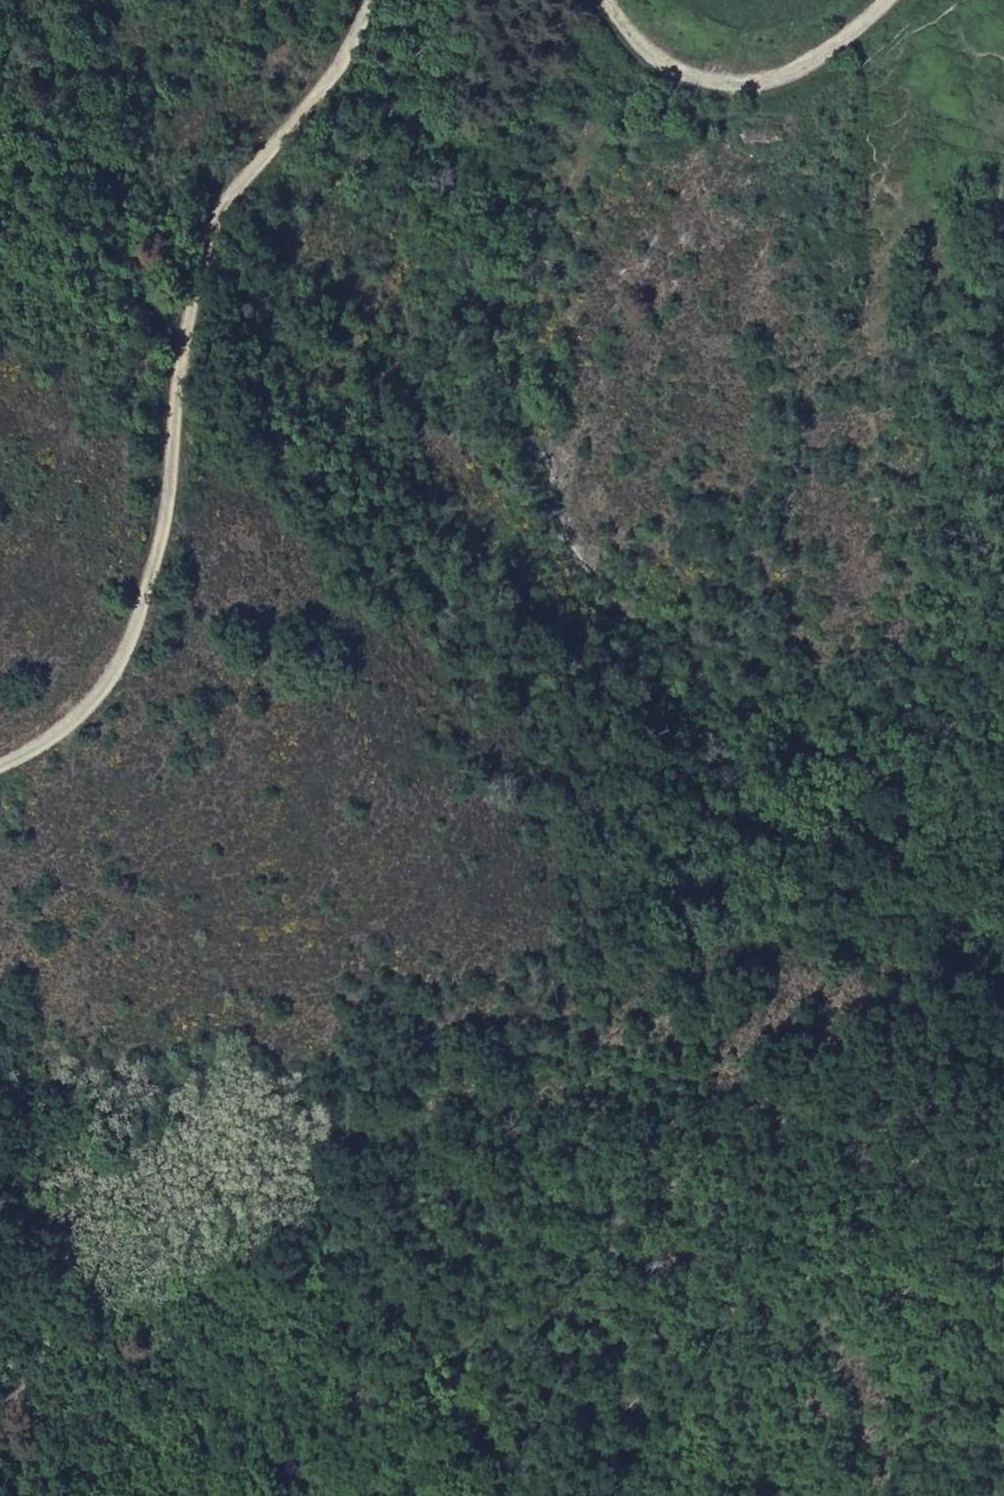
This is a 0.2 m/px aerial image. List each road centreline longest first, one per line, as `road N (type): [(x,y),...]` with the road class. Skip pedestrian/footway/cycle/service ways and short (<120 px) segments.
road 1 (track): [(0,762),(55,735),(125,648),(211,239),(354,40),(372,0)]
road 2 (track): [(612,0),(700,81),(749,85),(827,46),(875,0)]

